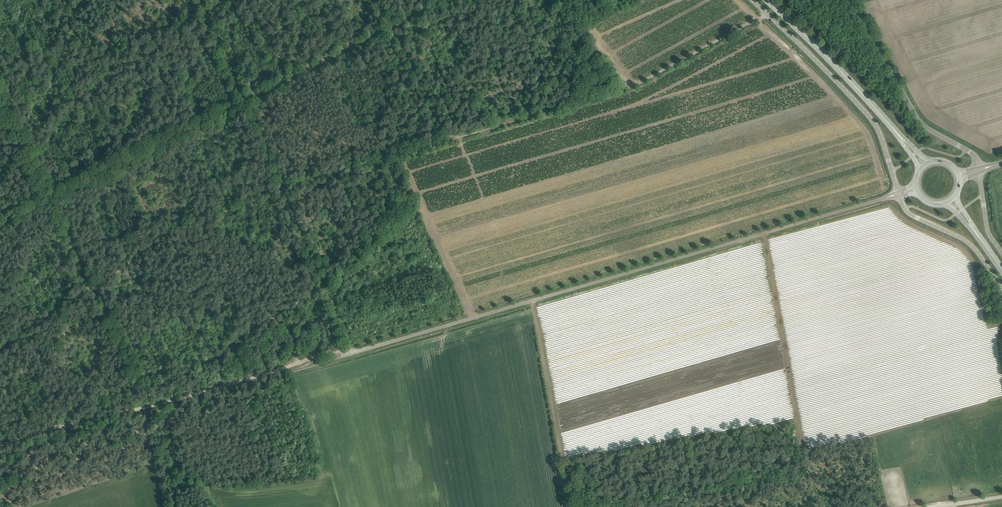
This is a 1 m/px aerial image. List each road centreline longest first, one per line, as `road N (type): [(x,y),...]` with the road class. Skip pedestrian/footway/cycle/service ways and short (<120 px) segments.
road 1 (unclassified): [(344,356),(884,198)]
road 2 (unclassified): [(893,172),(871,119),(752,0)]
road 3 (unclassified): [(978,167),(971,153),(923,125),(851,0)]
road 4 (primary): [(898,134),(766,0)]
road 5 (track): [(395,155),(471,319)]
road 6 (track): [(768,15),(625,89)]
road 7 (unclassified): [(1001,288),(971,245),(906,210)]

